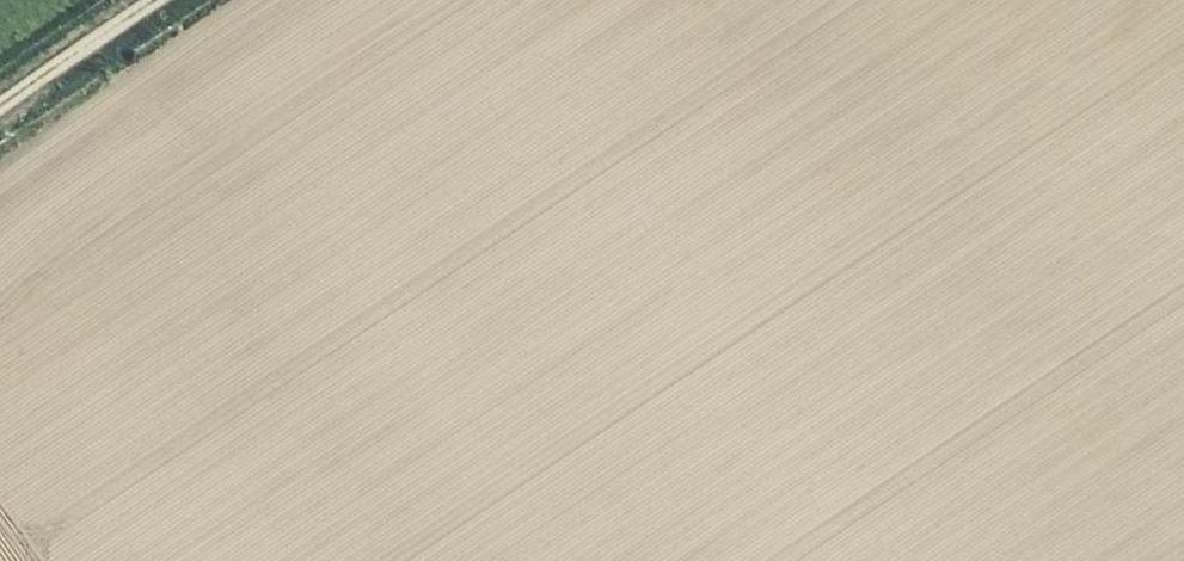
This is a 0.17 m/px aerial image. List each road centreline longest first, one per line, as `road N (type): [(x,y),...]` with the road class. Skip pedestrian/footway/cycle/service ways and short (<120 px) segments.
road 1 (unclassified): [(0,105),(151,0)]

